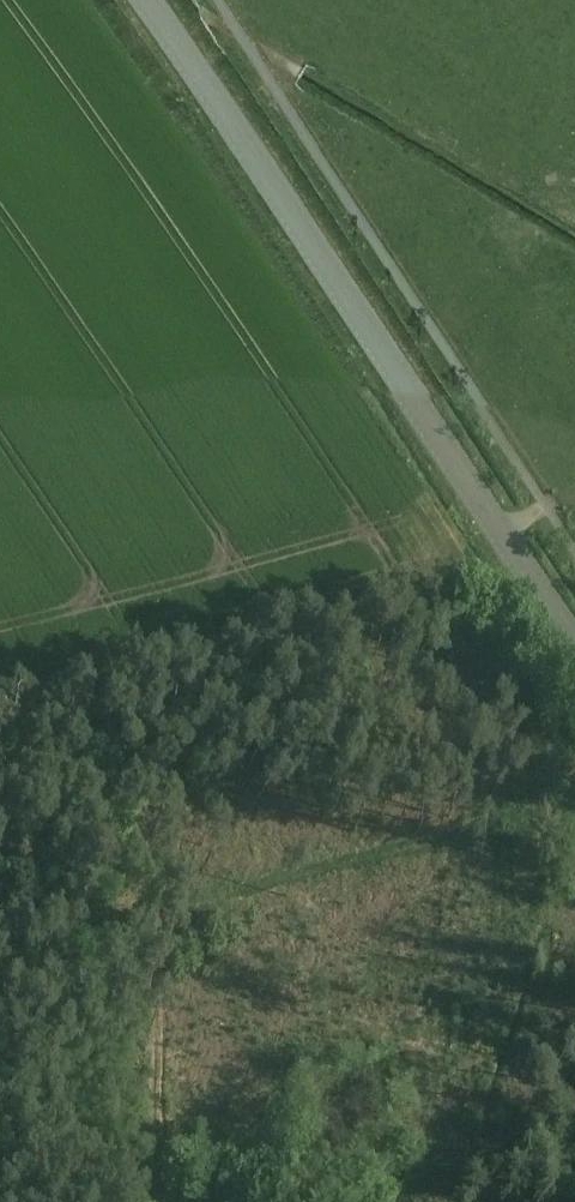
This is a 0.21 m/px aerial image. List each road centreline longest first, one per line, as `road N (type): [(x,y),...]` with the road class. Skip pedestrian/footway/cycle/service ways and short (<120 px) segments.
road 1 (tertiary): [(574,644),(144,0)]
road 2 (track): [(574,795),(520,827),(361,842),(0,919)]

